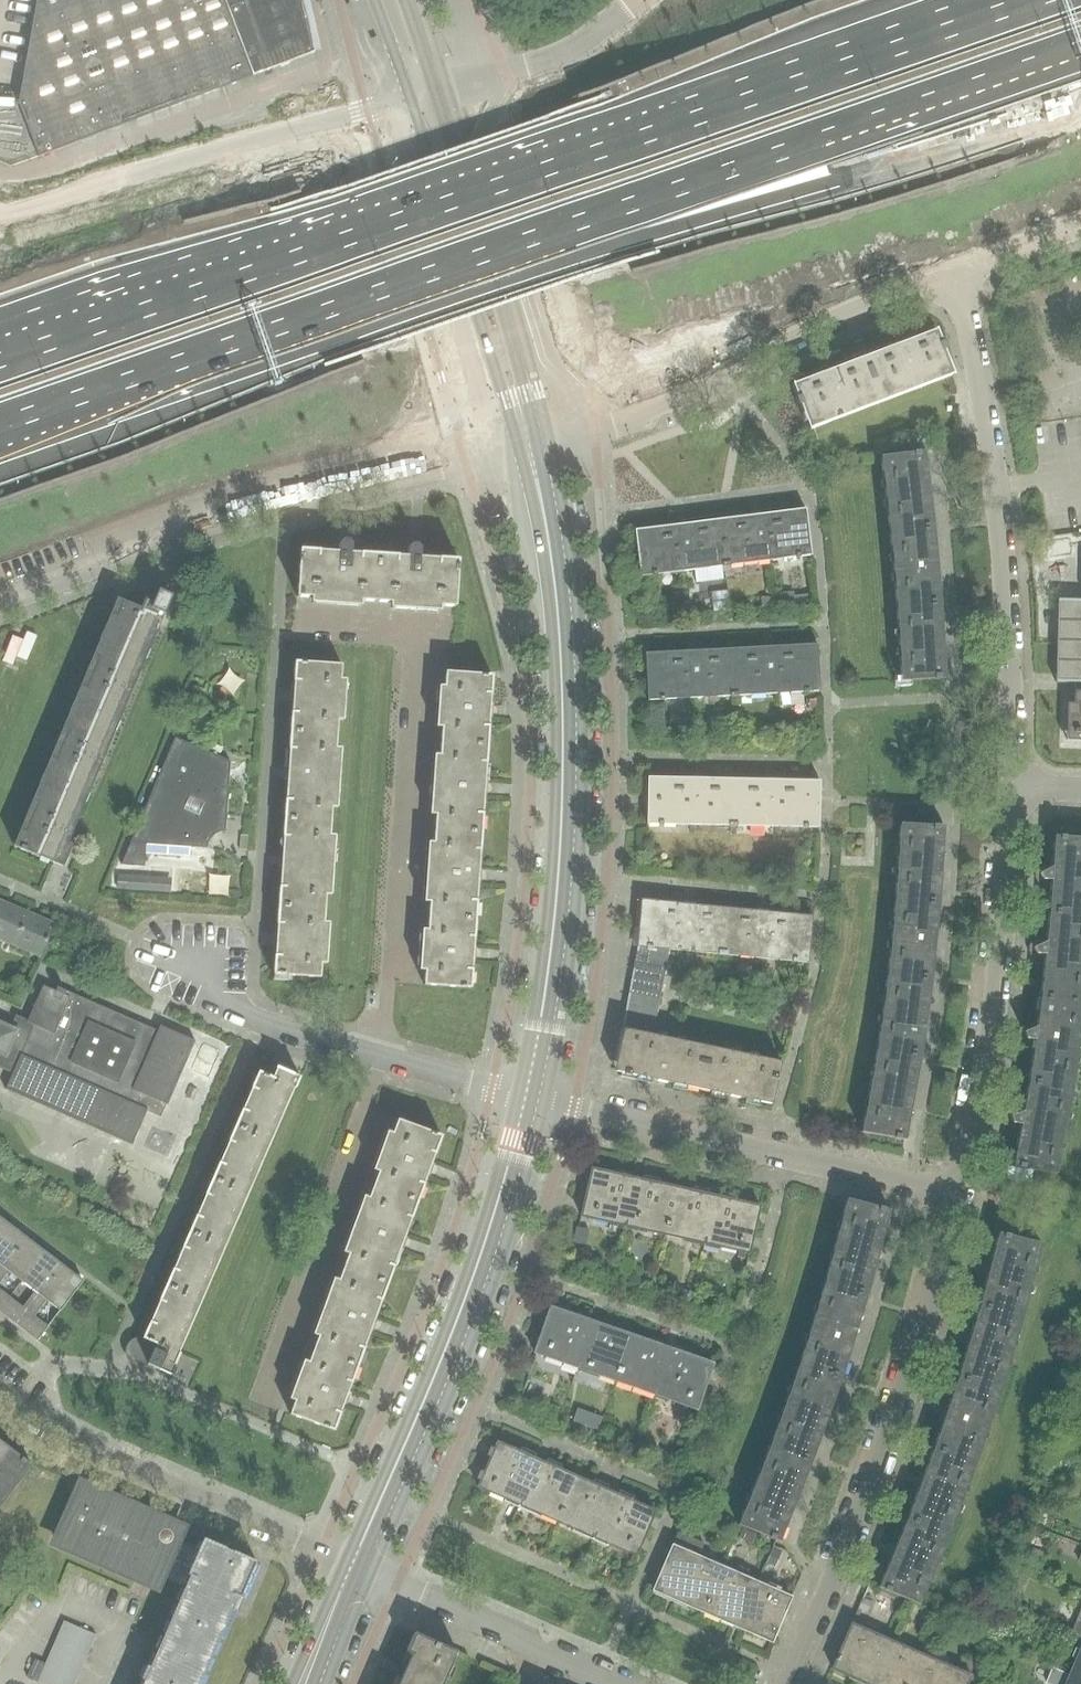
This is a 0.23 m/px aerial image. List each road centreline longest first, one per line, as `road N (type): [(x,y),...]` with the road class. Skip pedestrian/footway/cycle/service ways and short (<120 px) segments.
road 1 (trunk): [(1048,0),(336,252),(0,360)]
road 2 (secondary): [(527,1097),(551,953),(563,758),(562,667),(542,505)]
road 3 (trunk): [(532,236),(1080,38)]
road 4 (trunk): [(532,236),(635,232),(840,178),(1080,98)]
road 5 (trunk): [(0,423),(532,236)]
road 6 (residential): [(520,448),(191,527),(0,602)]
road 7 (residential): [(783,1683),(891,1436),(958,1195)]
road 8 (residential): [(957,274),(989,434),(1007,596),(1012,786)]
road 9 (secondary): [(353,1565),(466,1298),(527,1097)]
road 10 (residential): [(536,444),(619,426),(828,318),(957,274)]
road 11 (residential): [(958,1195),(527,1097)]
road 12 (residential): [(1012,786),(1002,966),(958,1195)]
road 13 (residential): [(0,1395),(36,1423),(353,1565)]
road 14 (residential): [(527,1097),(249,1015),(171,957)]
road 15 (residential): [(369,111),(0,214)]
road 16 (secondary): [(536,444),(434,93)]
road 17 (secondary): [(411,101),(520,448)]
road 18 (residential): [(353,1565),(620,1683)]
road 19 (residential): [(434,93),(569,51),(635,0)]
road 20 (residential): [(957,274),(1080,225)]
road 21 (secondary): [(305,1683),(353,1565)]

